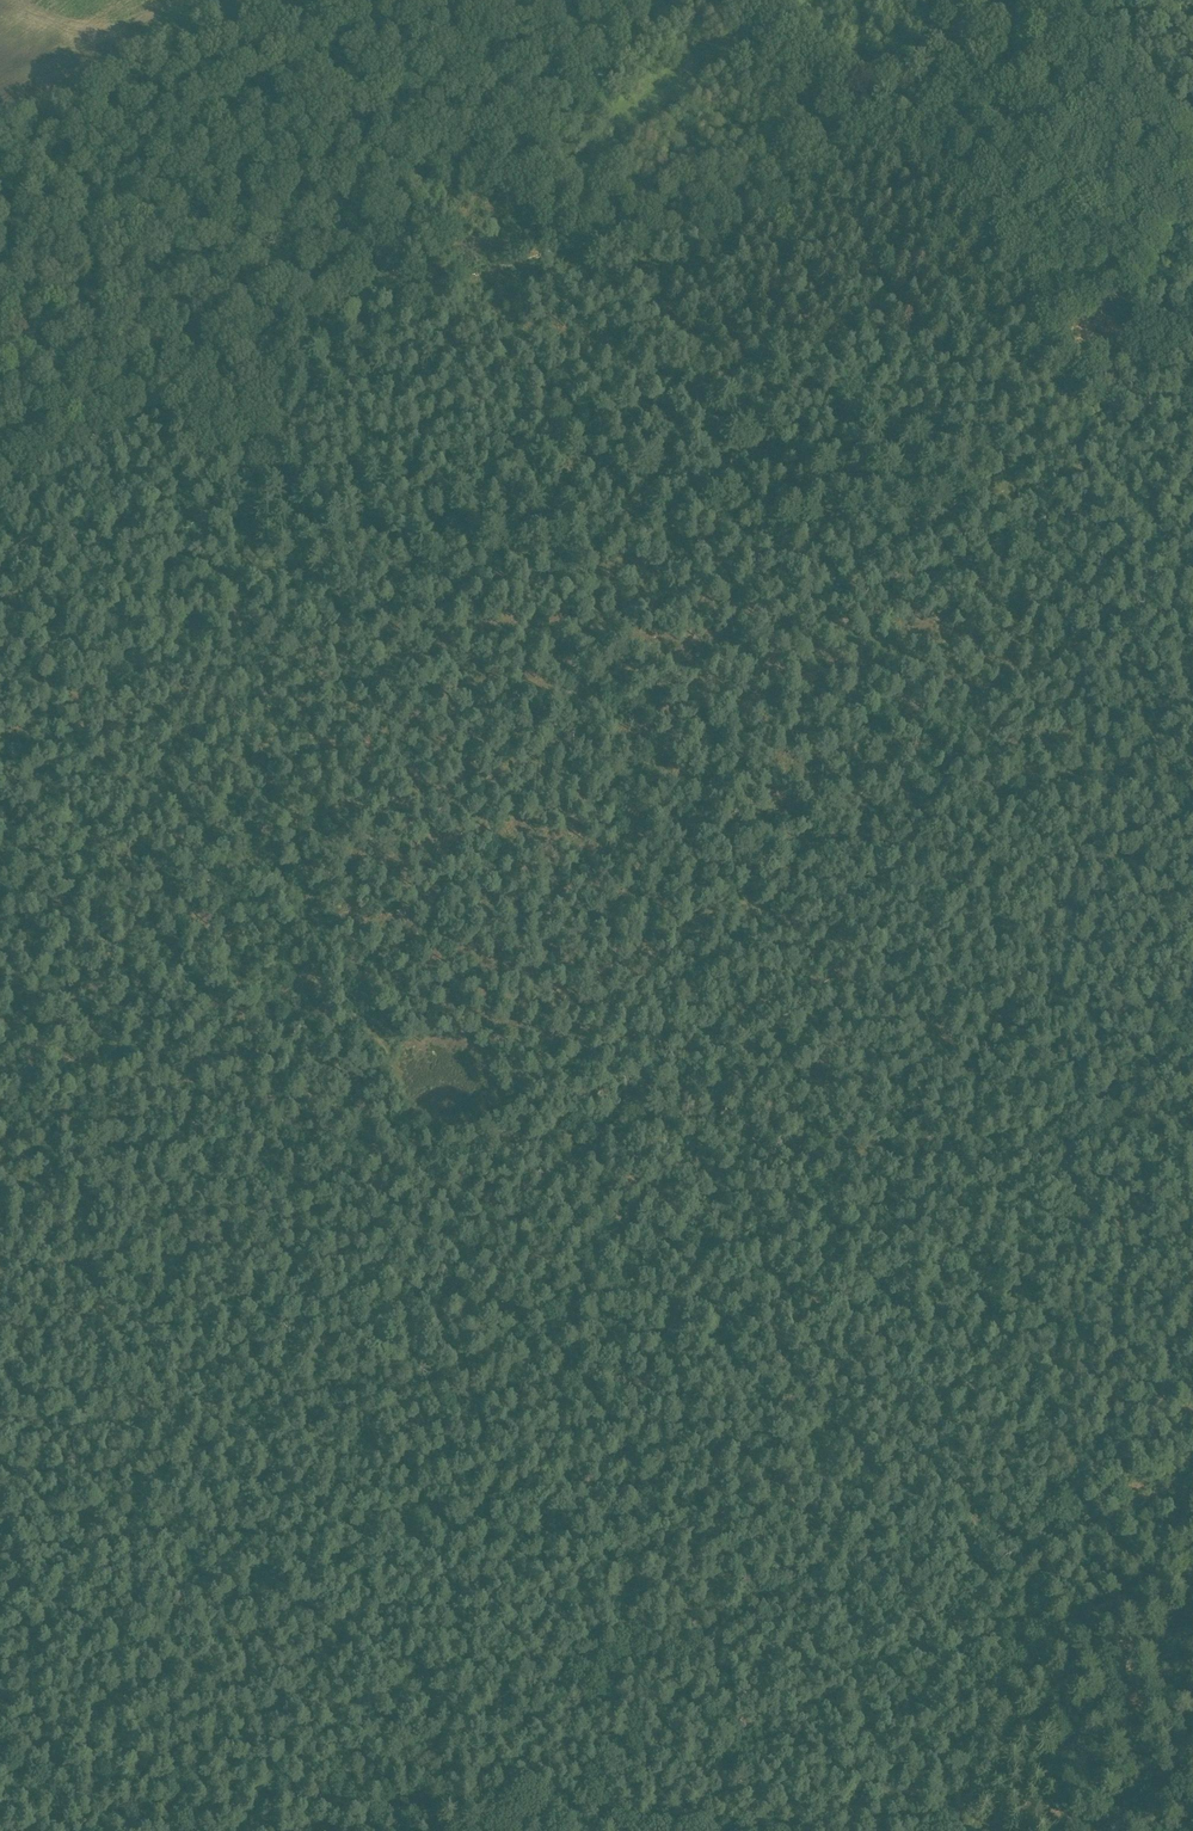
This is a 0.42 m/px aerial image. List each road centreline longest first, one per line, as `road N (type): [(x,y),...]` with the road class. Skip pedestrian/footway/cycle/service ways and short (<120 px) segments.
road 1 (track): [(0,1112),(156,1117),(394,1151),(414,1146),(435,1155),(596,1138),(677,1118),(860,1157),(1015,1163),(1099,1133),(1126,1139)]
road 2 (track): [(863,138),(805,195),(774,208),(657,235),(556,244),(0,480)]
road 3 (track): [(951,1830),(1027,1621),(1075,1261),(1192,1000)]
road 4 (track): [(795,1830),(182,1769),(0,1760)]
road 5 (track): [(603,1811),(636,1501),(631,1445),(565,1339),(567,1303),(602,1183),(603,1136)]
road 6 (track): [(267,556),(237,598),(314,881),(316,966),(329,991),(388,1053),(414,1146)]
road 7 (track): [(600,1392),(393,1390),(186,1413),(100,1432),(0,1426)]
road 8 (track): [(668,1119),(685,1031),(675,922),(609,780),(583,749),(577,716),(594,625),(591,545)]
road 9 (track): [(1192,1563),(1027,1621),(979,1623),(891,1590),(784,1581),(664,1645),(623,1650)]
road 10 (track): [(675,922),(884,854),(1023,789),(1151,763)]
road 11 (track): [(1192,374),(1049,324),(994,268),(890,124)]
road 12 (track): [(362,338),(474,415),(529,429),(701,384)]
road 13 (track): [(1192,799),(1151,763),(1151,734),(1136,693),(1009,488)]
road 14 (track): [(1044,1496),(1192,1362)]

